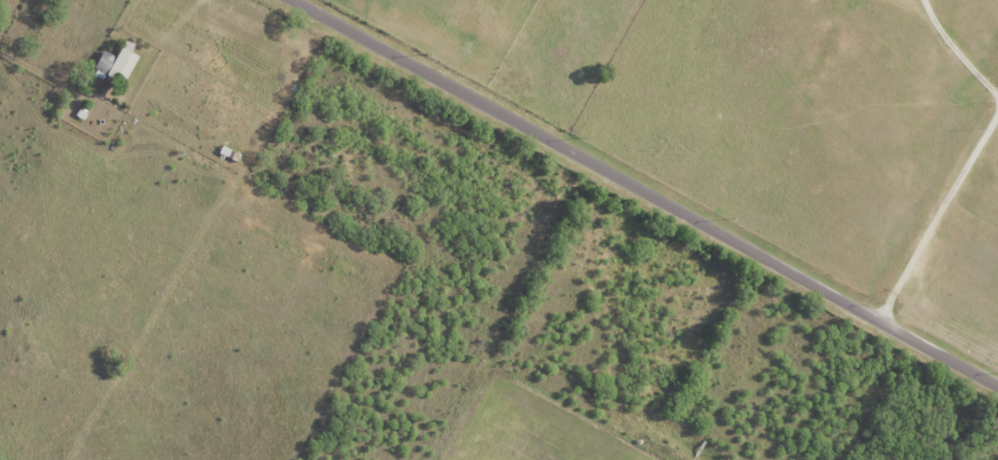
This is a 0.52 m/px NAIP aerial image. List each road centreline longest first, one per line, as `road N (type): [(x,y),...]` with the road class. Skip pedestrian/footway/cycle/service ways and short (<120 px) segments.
road 1 (residential): [(997,388),(285,0)]

